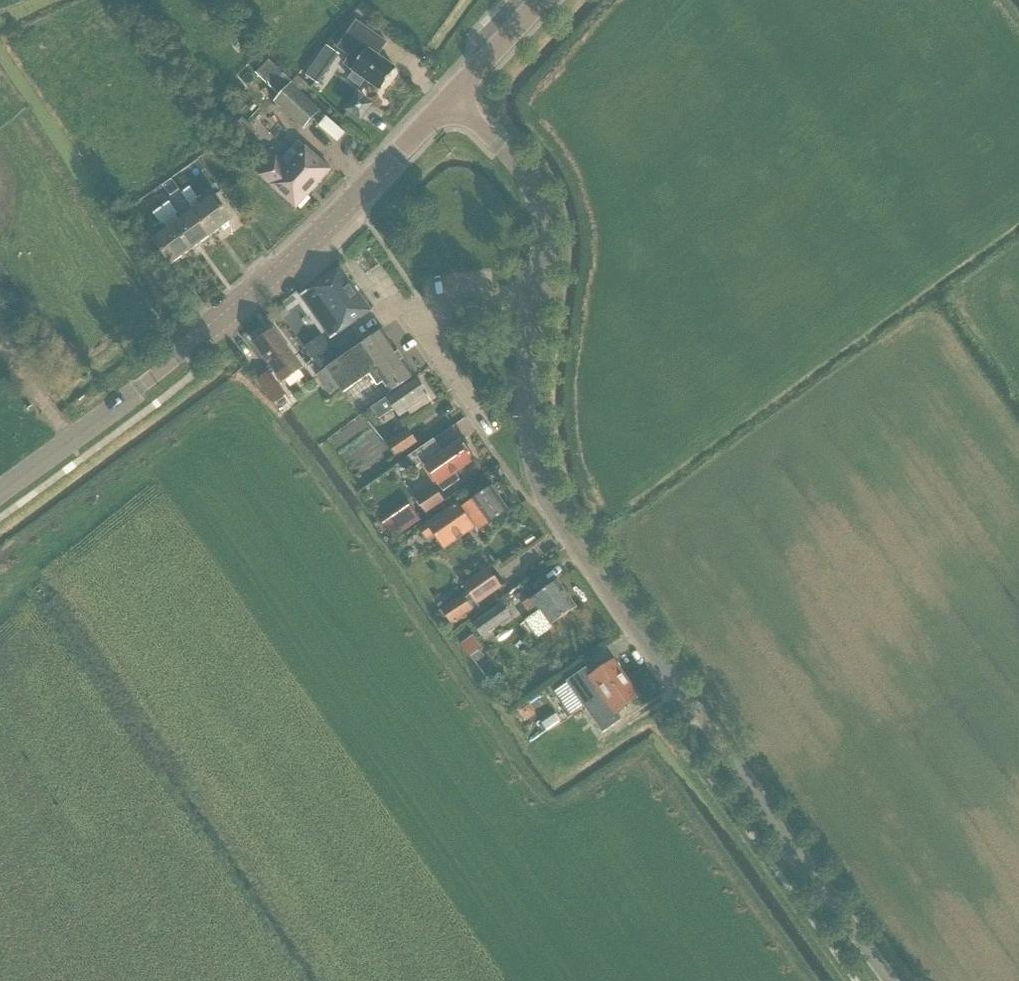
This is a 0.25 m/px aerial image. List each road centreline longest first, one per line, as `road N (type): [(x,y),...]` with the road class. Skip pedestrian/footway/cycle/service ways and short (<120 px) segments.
road 1 (tertiary): [(889,980),(621,612),(549,498),(530,390),(542,298)]
road 2 (tertiary): [(0,494),(283,272),(449,100)]
road 3 (tertiary): [(542,298),(546,229),(534,190),(449,100)]
road 4 (tertiary): [(449,100),(543,0)]
road 5 (residential): [(416,327),(469,302),(542,298)]
road 6 (residential): [(490,432),(416,327)]

